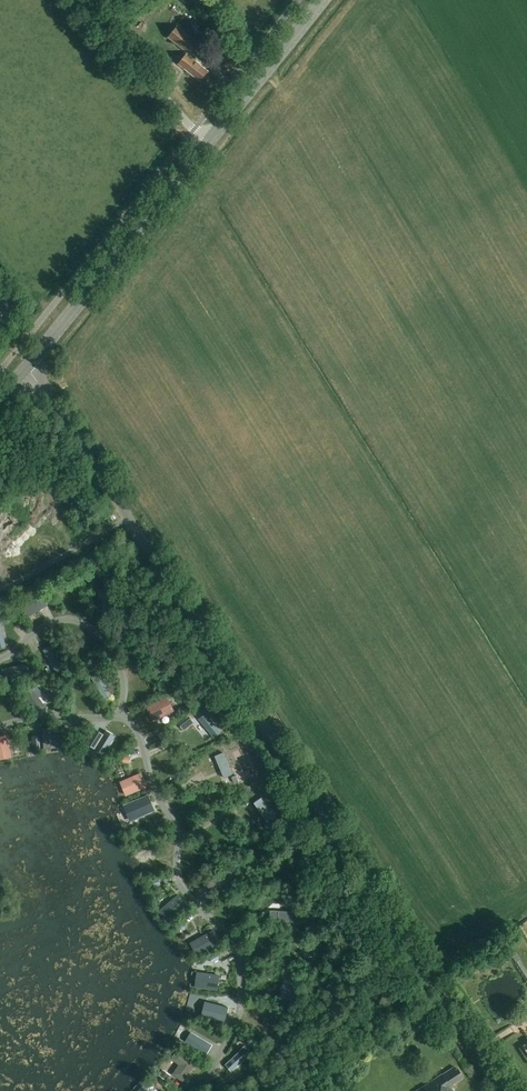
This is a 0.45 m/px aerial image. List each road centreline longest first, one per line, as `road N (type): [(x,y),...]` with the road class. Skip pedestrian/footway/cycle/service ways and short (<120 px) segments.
road 1 (tertiary): [(505,1090),(27,367)]
road 2 (primary): [(27,367),(207,143)]
road 3 (unclassified): [(207,143),(80,0)]
road 4 (primary): [(207,143),(322,0)]

